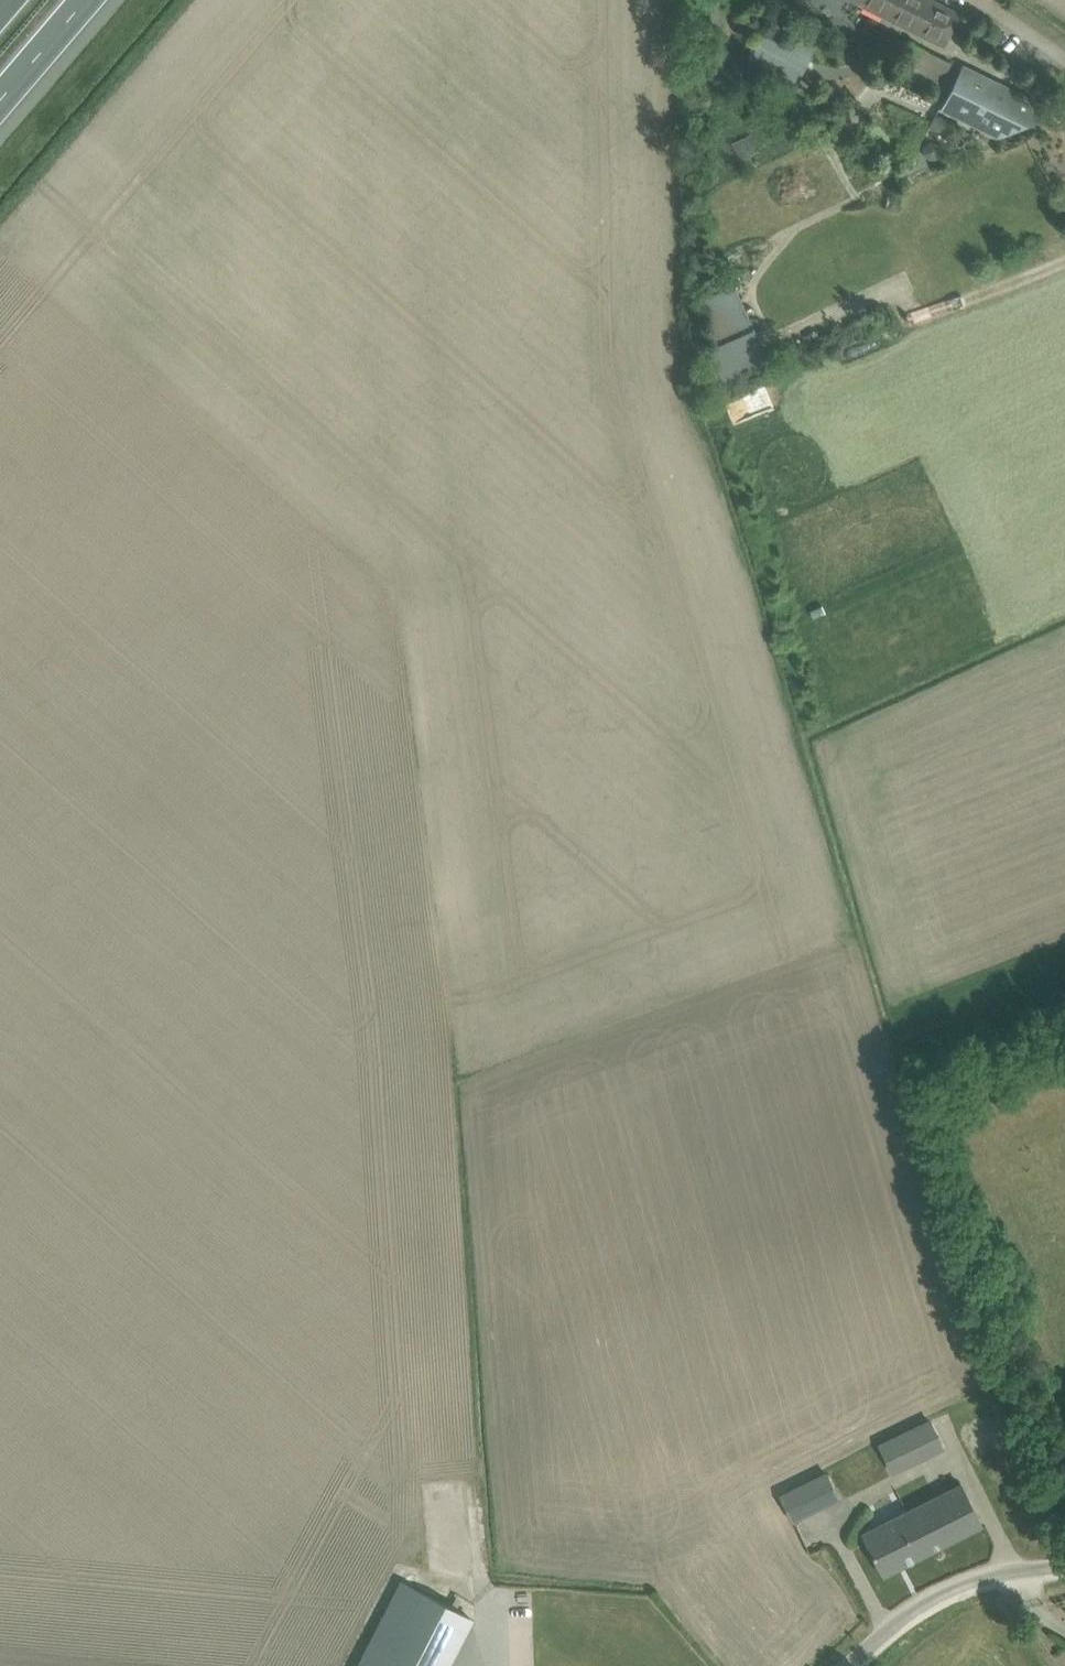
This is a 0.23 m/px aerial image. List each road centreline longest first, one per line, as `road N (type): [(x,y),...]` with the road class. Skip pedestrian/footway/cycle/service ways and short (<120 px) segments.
road 1 (unclassified): [(850,1665),(925,1601),(969,1583),(1064,1566)]
road 2 (motorway): [(0,99),(85,0)]

